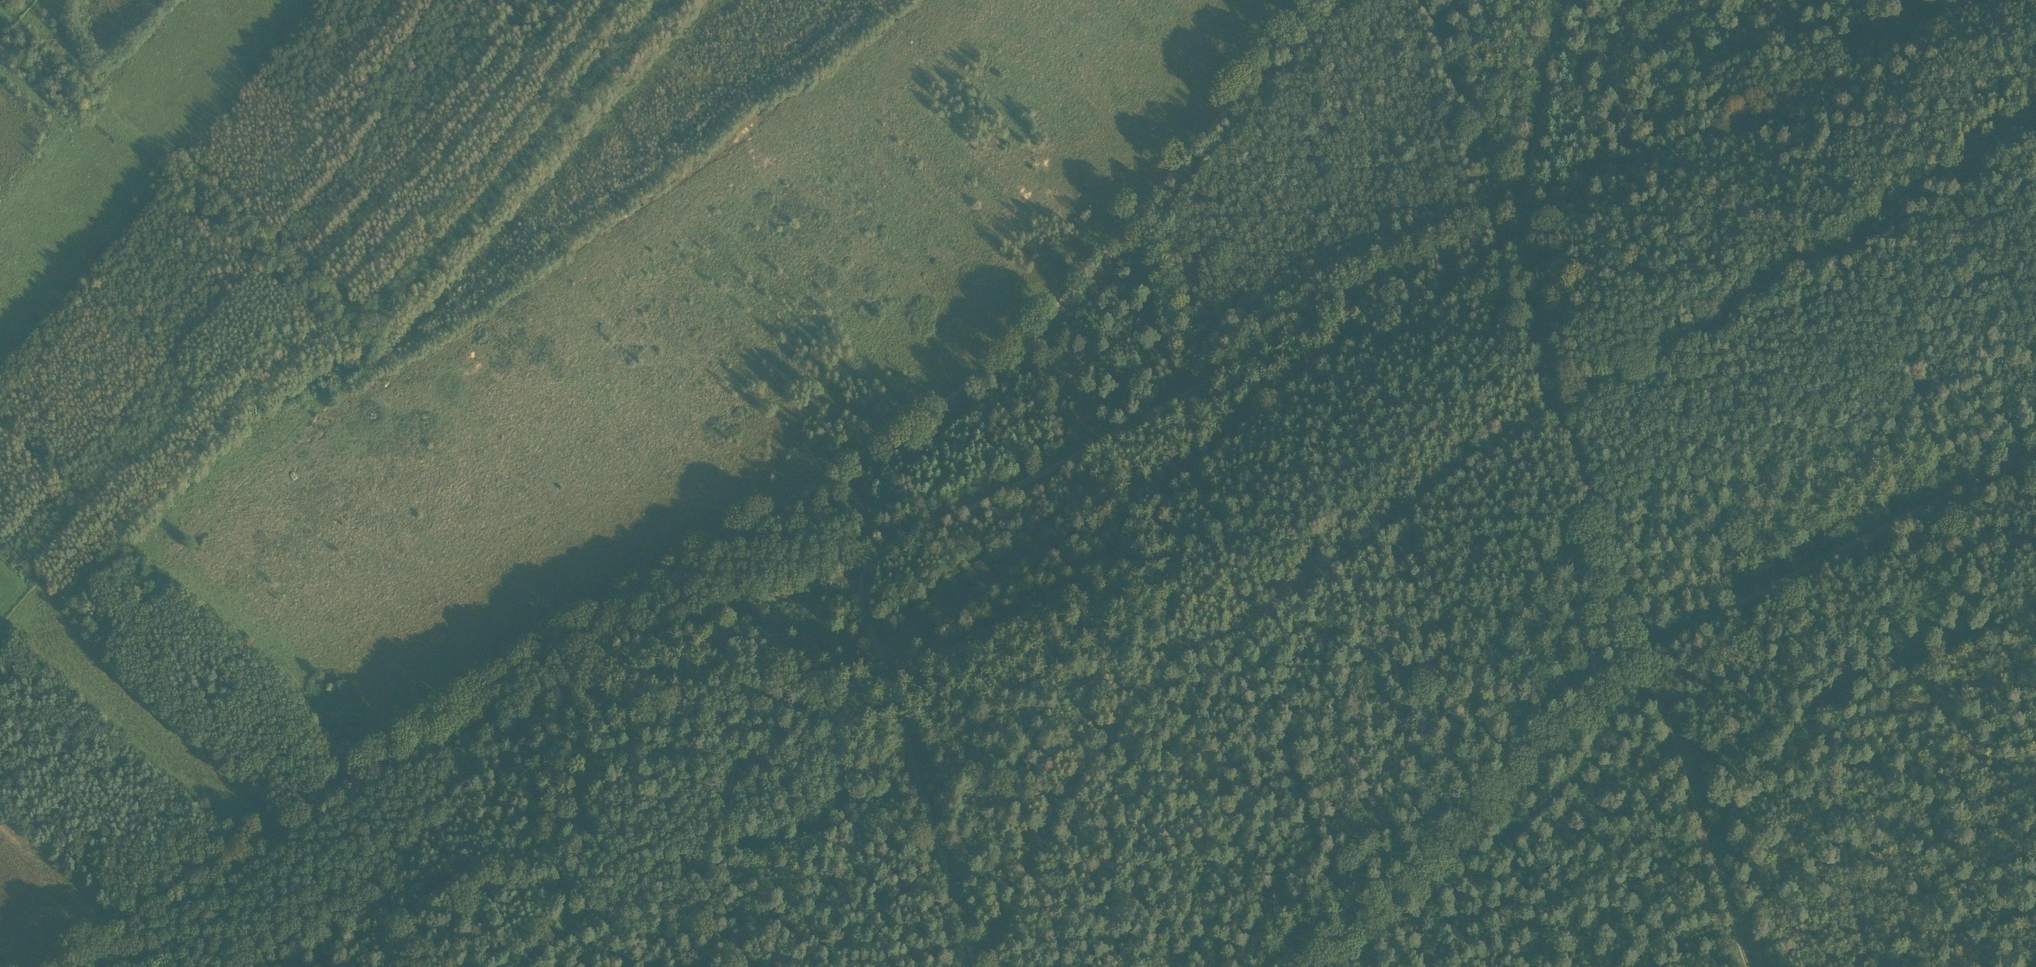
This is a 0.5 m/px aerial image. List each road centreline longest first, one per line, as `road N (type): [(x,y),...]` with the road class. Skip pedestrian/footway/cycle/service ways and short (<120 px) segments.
road 1 (track): [(1564,0),(1556,11),(1527,201),(1498,234),(1413,272),(1058,467),(867,559)]
road 2 (track): [(1332,966),(1641,661),(2035,461)]
road 3 (track): [(977,966),(1062,807),(1154,692),(1580,412)]
road 4 (track): [(1324,0),(992,374),(838,468)]
road 5 (track): [(1740,966),(1572,439),(1580,412)]
road 6 (track): [(838,468),(376,763)]
road 7 (track): [(2035,131),(1580,412)]
road 8 (track): [(1970,0),(1688,152),(1498,234)]
road 9 (track): [(968,966),(849,576)]
road 10 (track): [(376,763),(59,966)]
road 11 (track): [(583,966),(513,734)]

